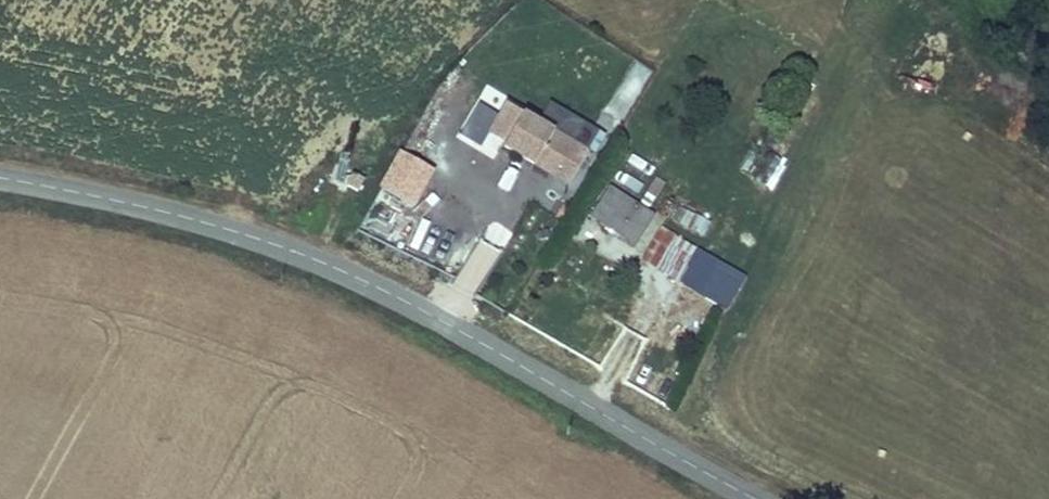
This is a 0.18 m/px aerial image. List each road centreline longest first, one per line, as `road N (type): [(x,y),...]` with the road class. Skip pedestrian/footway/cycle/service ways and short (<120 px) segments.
road 1 (tertiary): [(0,178),(163,211),(315,259),(762,498)]

